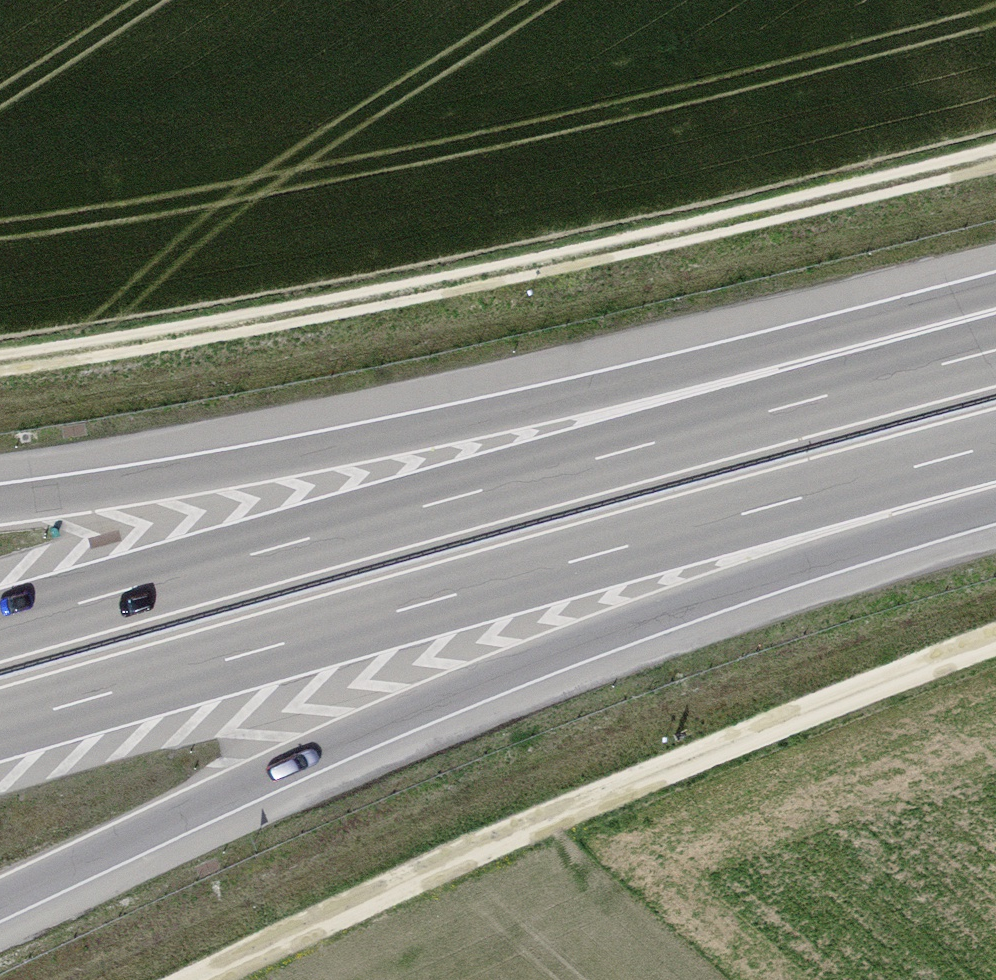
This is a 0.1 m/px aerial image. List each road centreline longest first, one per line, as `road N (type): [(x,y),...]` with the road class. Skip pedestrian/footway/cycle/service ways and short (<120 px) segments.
road 1 (motorway): [(0,901),(499,674),(995,470)]
road 2 (motorway): [(0,726),(995,446)]
road 3 (motorway): [(995,351),(0,628)]
road 4 (track): [(0,368),(469,288),(995,155)]
road 5 (motorway): [(995,333),(0,504)]
road 6 (track): [(995,641),(625,788),(204,979)]

